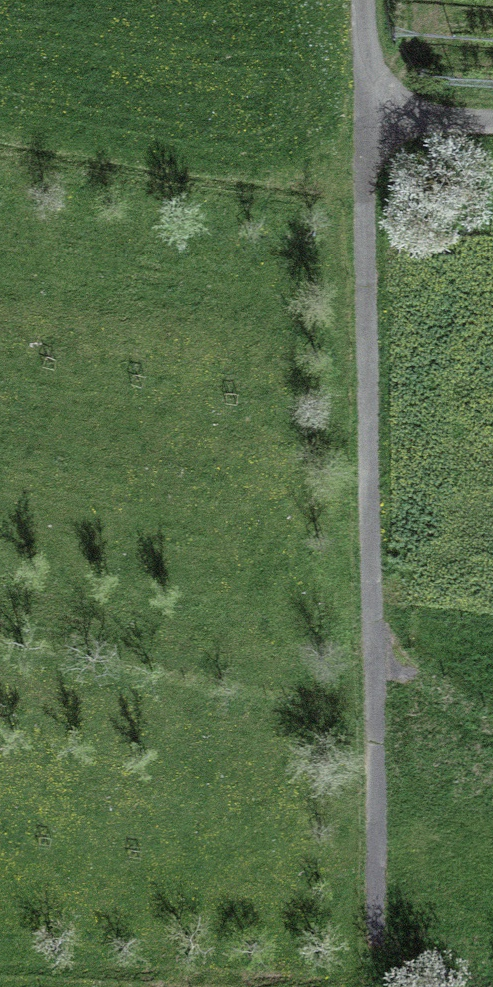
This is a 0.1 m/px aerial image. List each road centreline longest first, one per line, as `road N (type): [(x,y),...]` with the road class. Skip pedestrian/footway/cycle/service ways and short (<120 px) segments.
road 1 (track): [(356,0),(376,941)]
road 2 (track): [(356,113),(492,118)]

